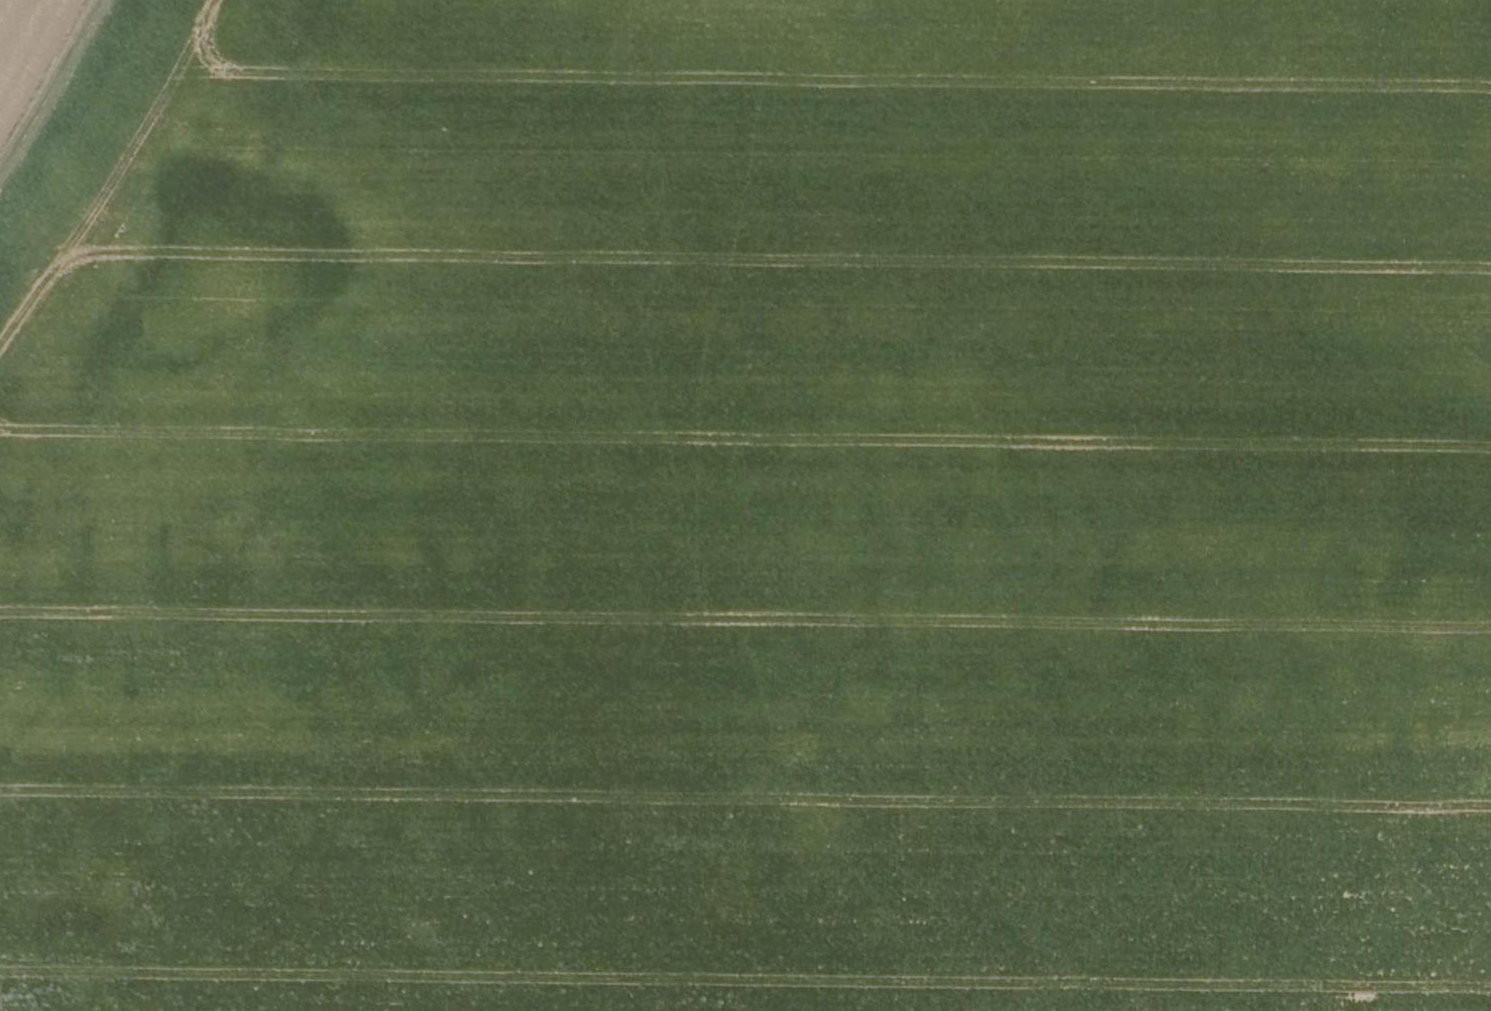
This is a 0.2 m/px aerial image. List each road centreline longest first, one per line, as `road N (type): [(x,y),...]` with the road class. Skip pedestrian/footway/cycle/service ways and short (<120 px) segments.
road 1 (track): [(103,0),(41,126),(0,177)]

